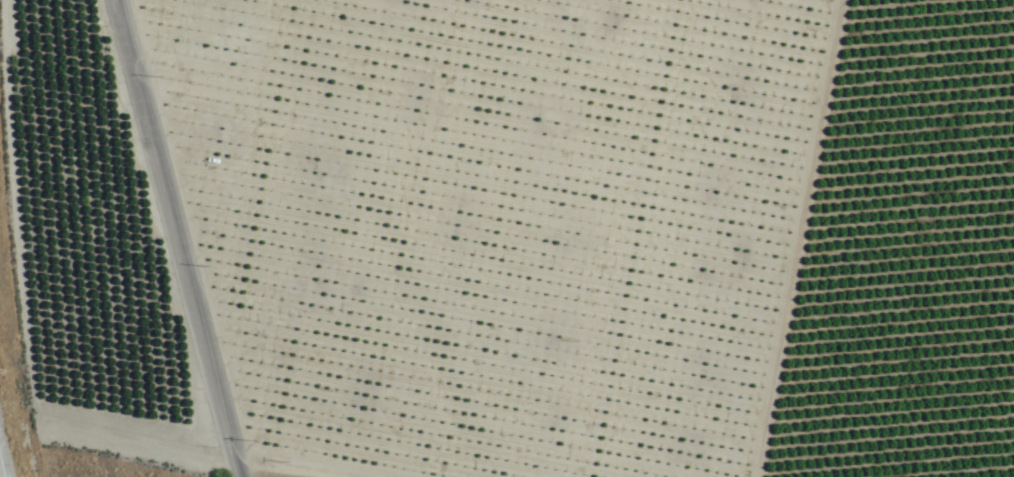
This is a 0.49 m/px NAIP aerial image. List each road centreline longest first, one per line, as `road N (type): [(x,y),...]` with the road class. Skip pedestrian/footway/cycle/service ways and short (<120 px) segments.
road 1 (residential): [(243,476),(120,0)]

